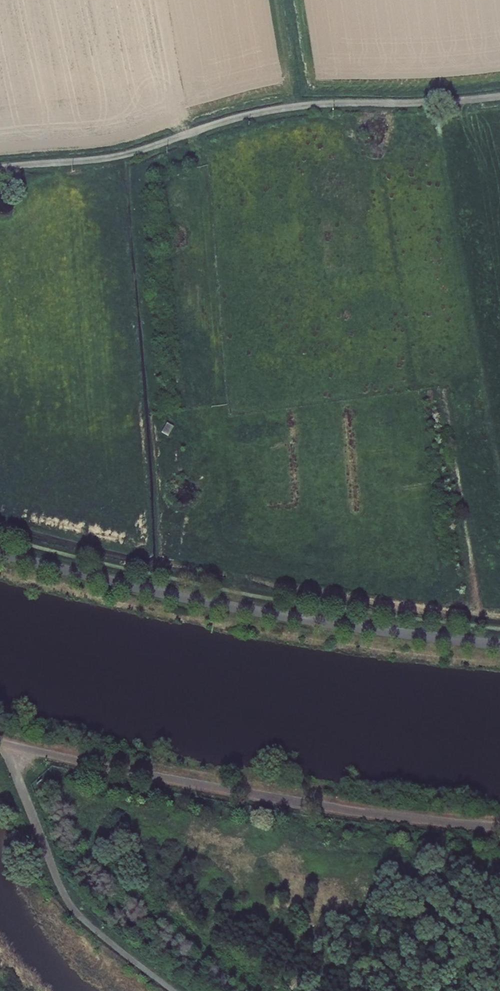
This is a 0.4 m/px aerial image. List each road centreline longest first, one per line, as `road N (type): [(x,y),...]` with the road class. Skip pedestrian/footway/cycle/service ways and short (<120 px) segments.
road 1 (unclassified): [(0,167),(118,156),(287,106),(499,96)]

